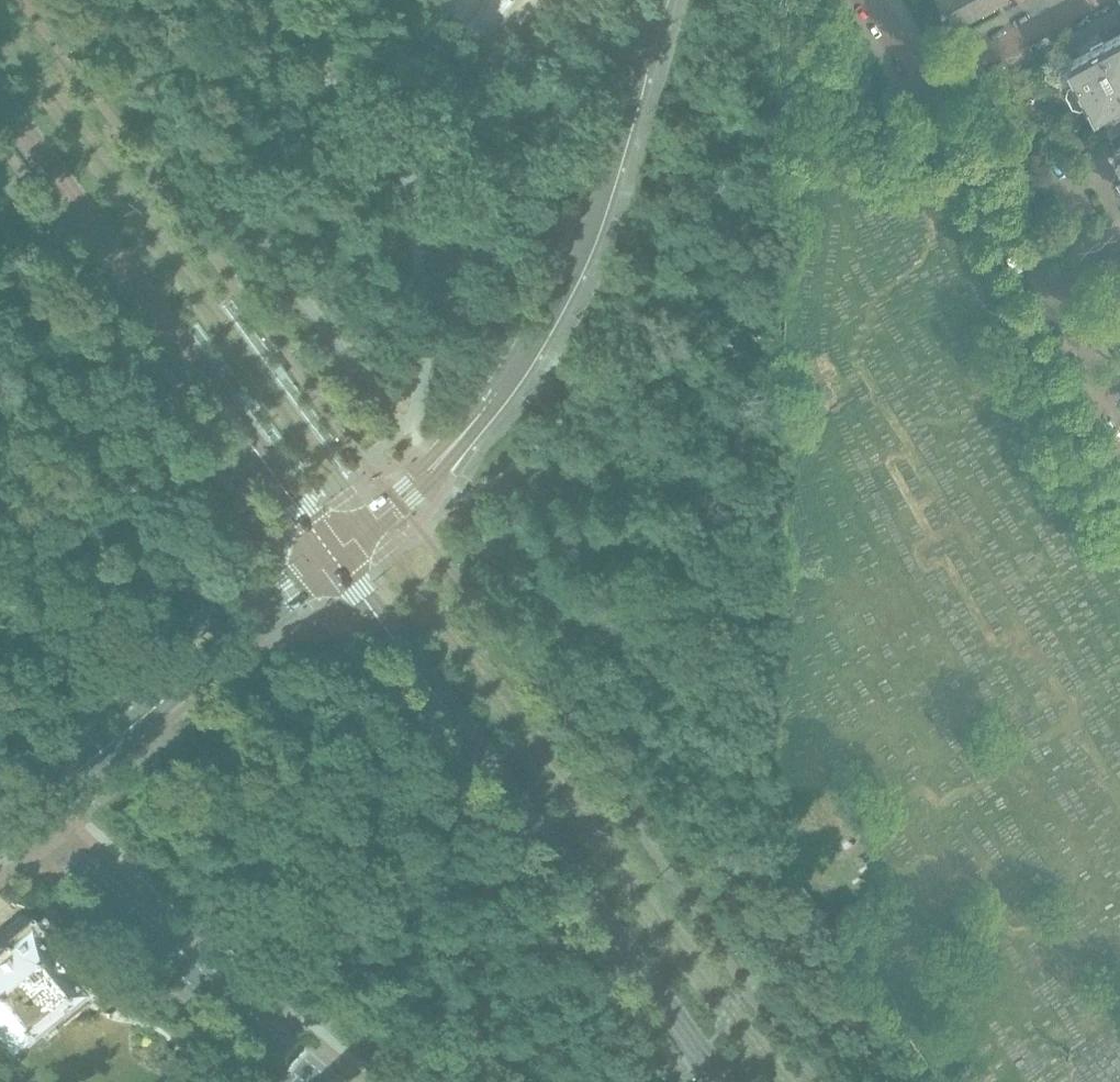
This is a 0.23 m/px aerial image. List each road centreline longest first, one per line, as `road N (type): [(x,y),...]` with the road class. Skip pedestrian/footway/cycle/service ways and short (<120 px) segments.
road 1 (tertiary): [(718,1081),(336,554)]
road 2 (residential): [(336,554),(408,491),(541,300),(586,200),(657,0)]
road 3 (tertiary): [(336,554),(0,101)]
road 4 (residential): [(18,814),(336,554)]
road 5 (residential): [(321,1081),(18,814)]
road 6 (residential): [(1047,286),(926,85)]
road 7 (residential): [(926,85),(1085,0)]
road 8 (residential): [(1119,415),(1047,286)]

